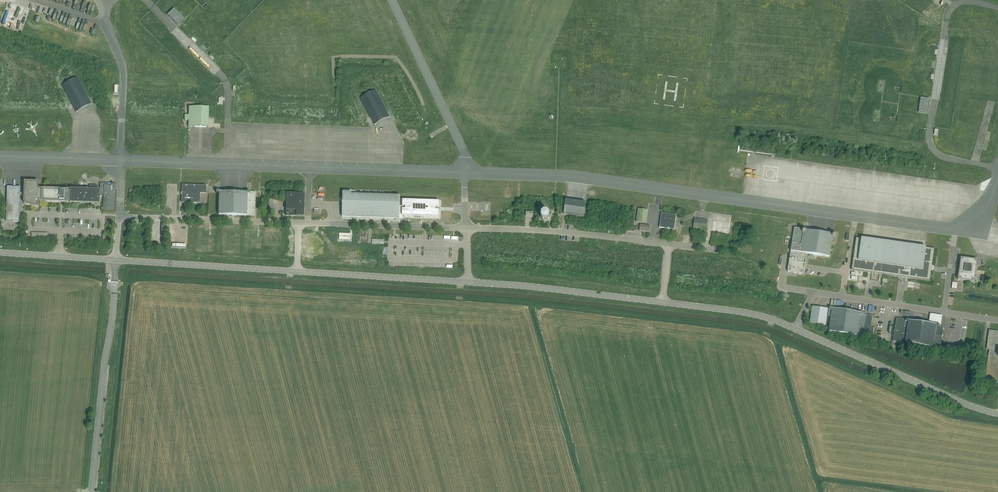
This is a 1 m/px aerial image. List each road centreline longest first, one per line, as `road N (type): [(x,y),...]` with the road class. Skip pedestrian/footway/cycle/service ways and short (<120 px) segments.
road 1 (unclassified): [(116,260),(508,285),(756,315),(997,414)]
road 2 (unclassified): [(91,491),(116,260)]

